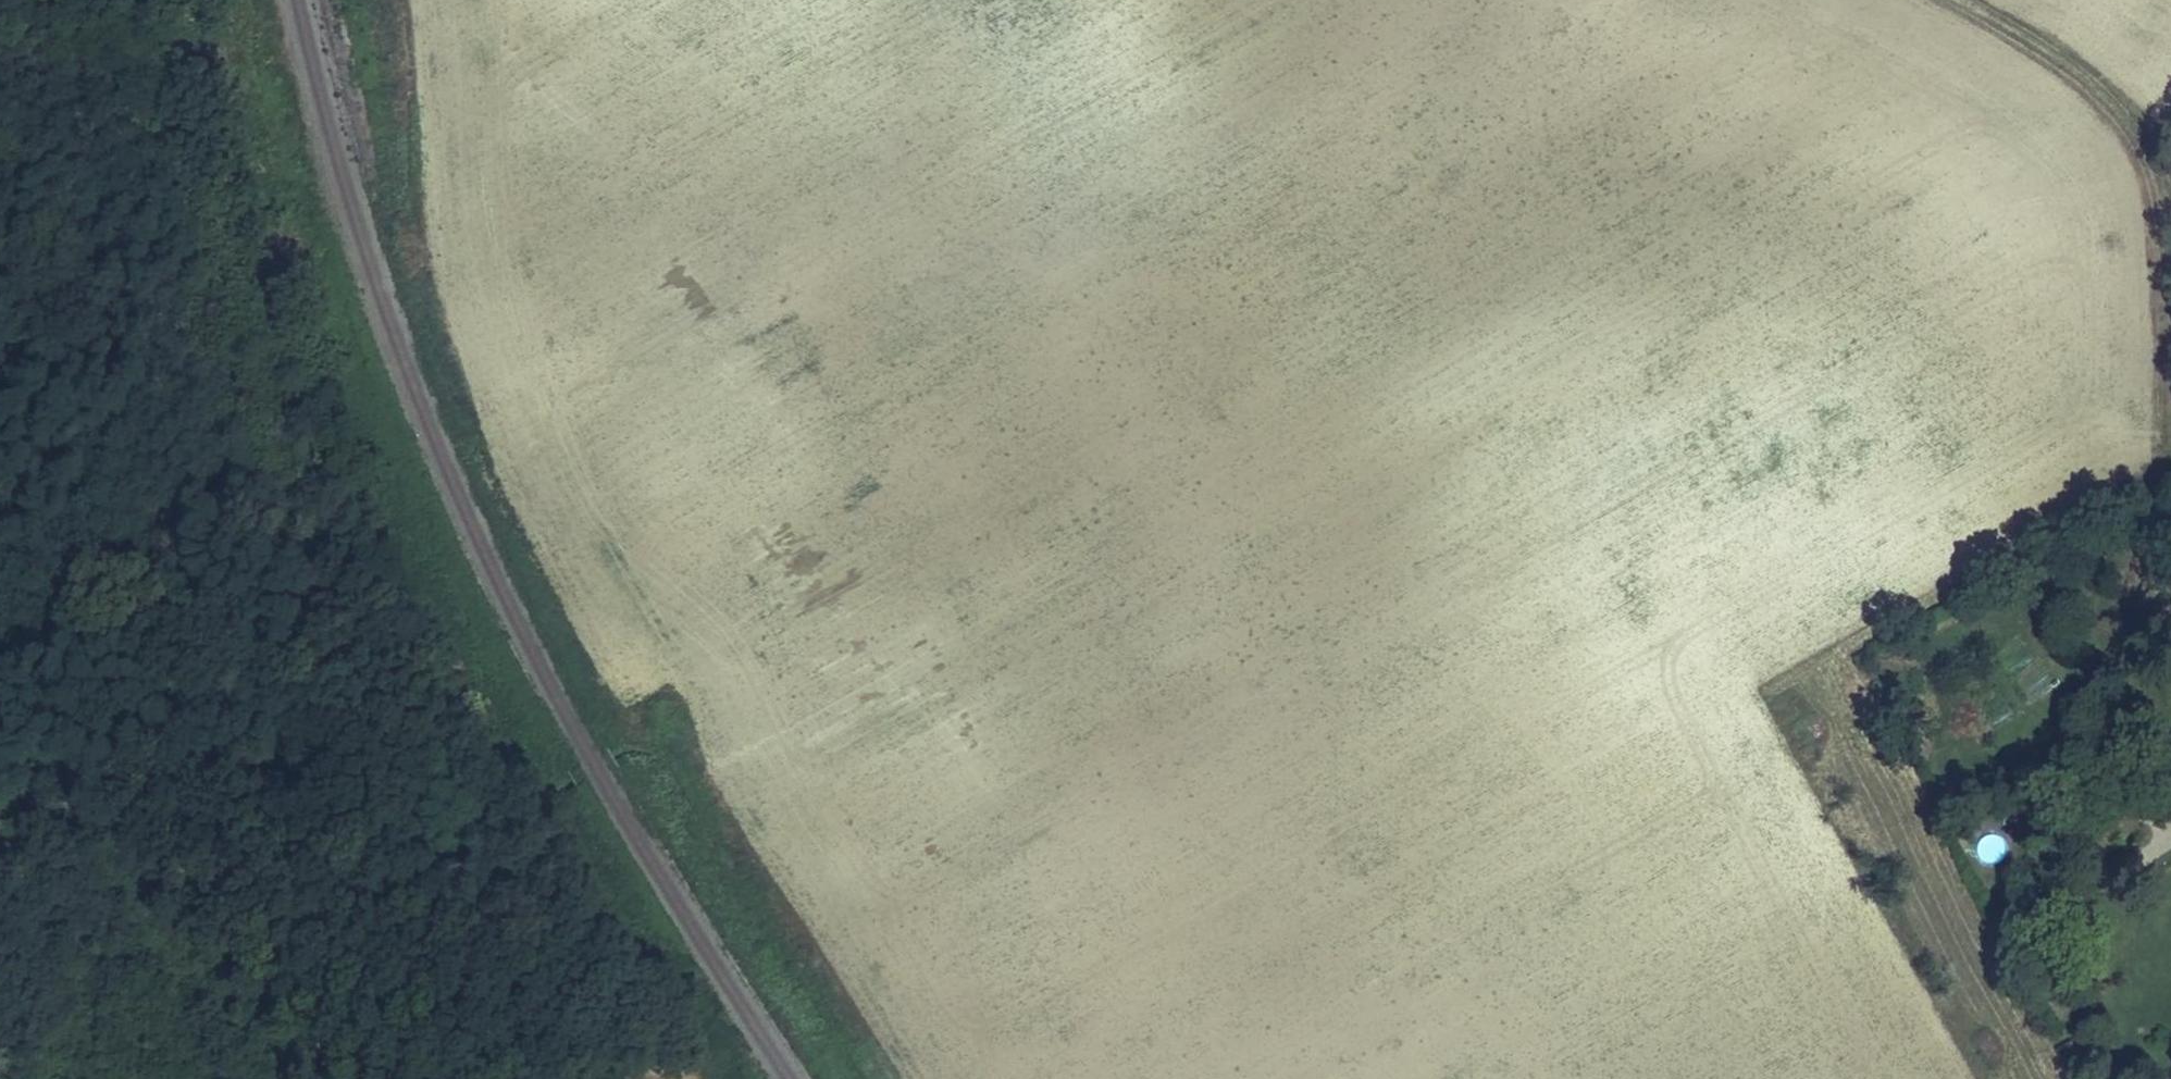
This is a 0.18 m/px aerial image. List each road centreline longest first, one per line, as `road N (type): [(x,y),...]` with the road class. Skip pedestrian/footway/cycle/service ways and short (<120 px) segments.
road 1 (track): [(2170,221),(2123,119),(2057,50),(1960,0)]

